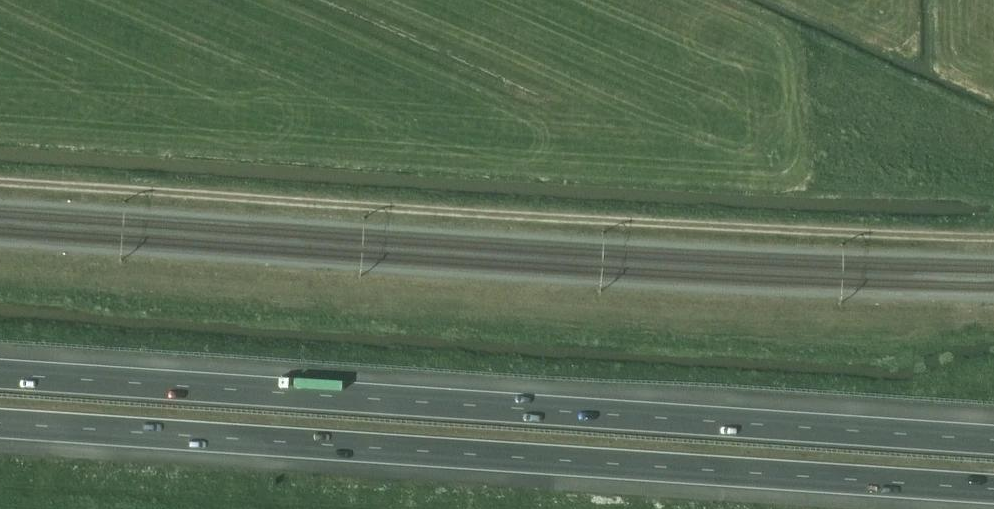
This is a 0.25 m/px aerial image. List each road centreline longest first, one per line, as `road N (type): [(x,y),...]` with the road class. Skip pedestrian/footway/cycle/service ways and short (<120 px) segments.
road 1 (motorway): [(0,424),(993,491)]
road 2 (motorway): [(993,442),(0,376)]

